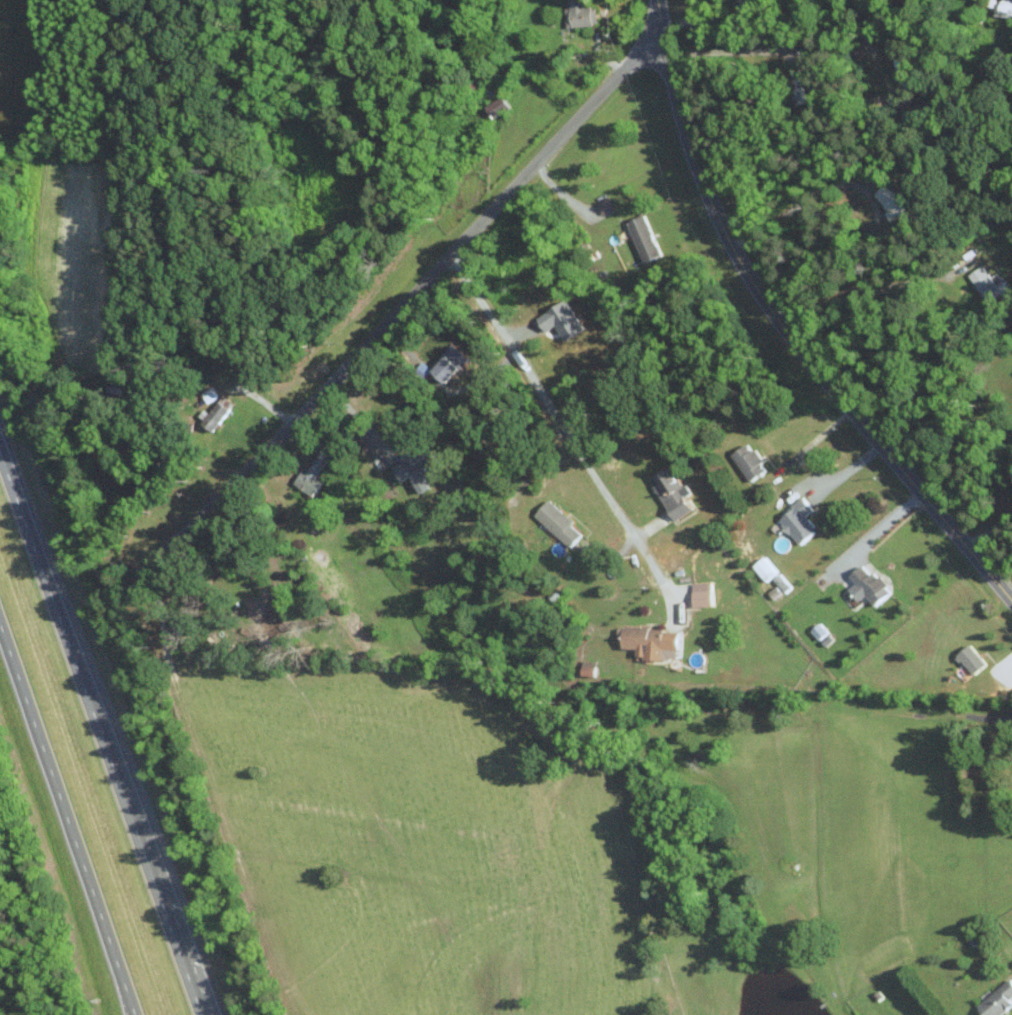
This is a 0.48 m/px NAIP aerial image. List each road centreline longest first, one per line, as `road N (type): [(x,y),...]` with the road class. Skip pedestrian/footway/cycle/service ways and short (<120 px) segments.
road 1 (residential): [(139,570),(304,409),(662,30)]
road 2 (tertiary): [(656,0),(687,145),(733,251),(807,358),(1011,606)]
road 3 (residential): [(327,385),(459,531),(489,578),(497,952)]
road 4 (motorway): [(202,1014),(0,458)]
road 5 (motorway): [(0,632),(133,1014)]

